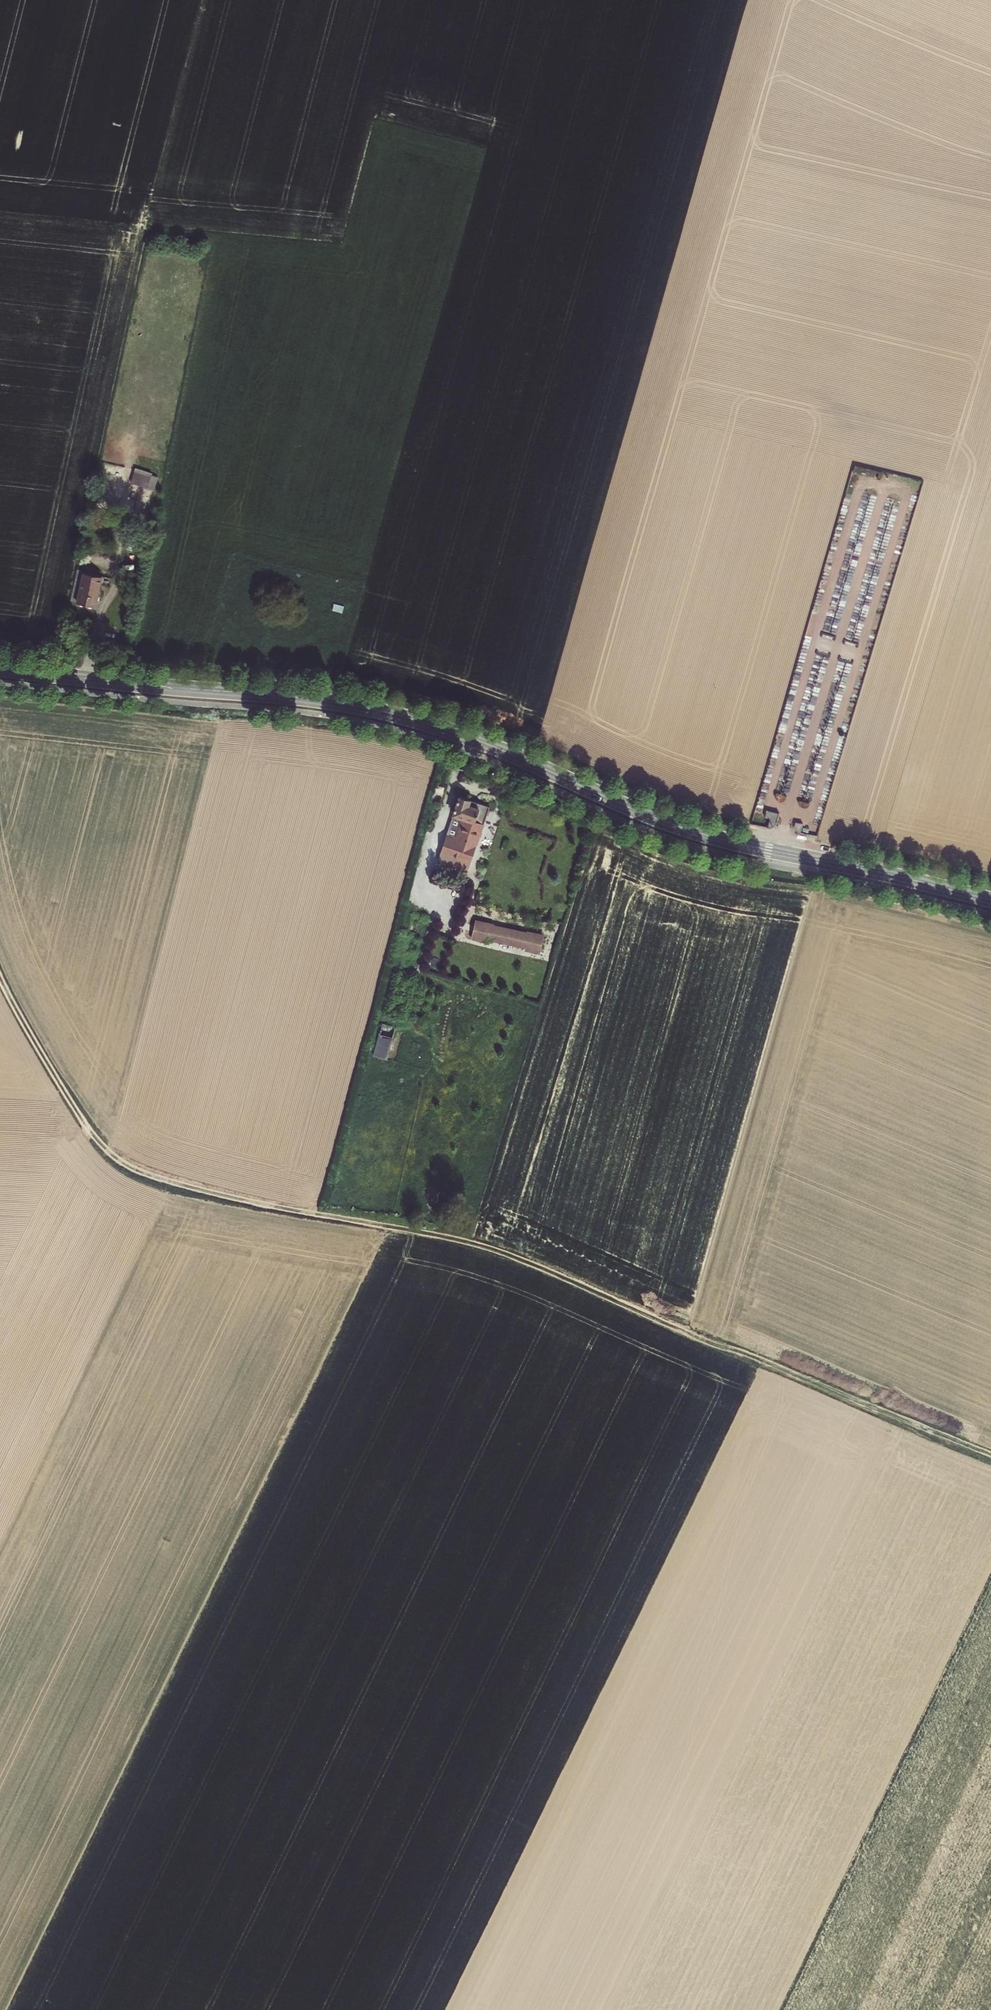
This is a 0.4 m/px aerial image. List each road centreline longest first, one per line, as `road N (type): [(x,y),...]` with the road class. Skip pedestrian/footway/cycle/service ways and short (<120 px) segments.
road 1 (track): [(0,979),(84,1124),(142,1177),(522,1269),(990,1468)]
road 2 (primary): [(0,669),(387,712),(519,756),(686,829),(990,900)]

